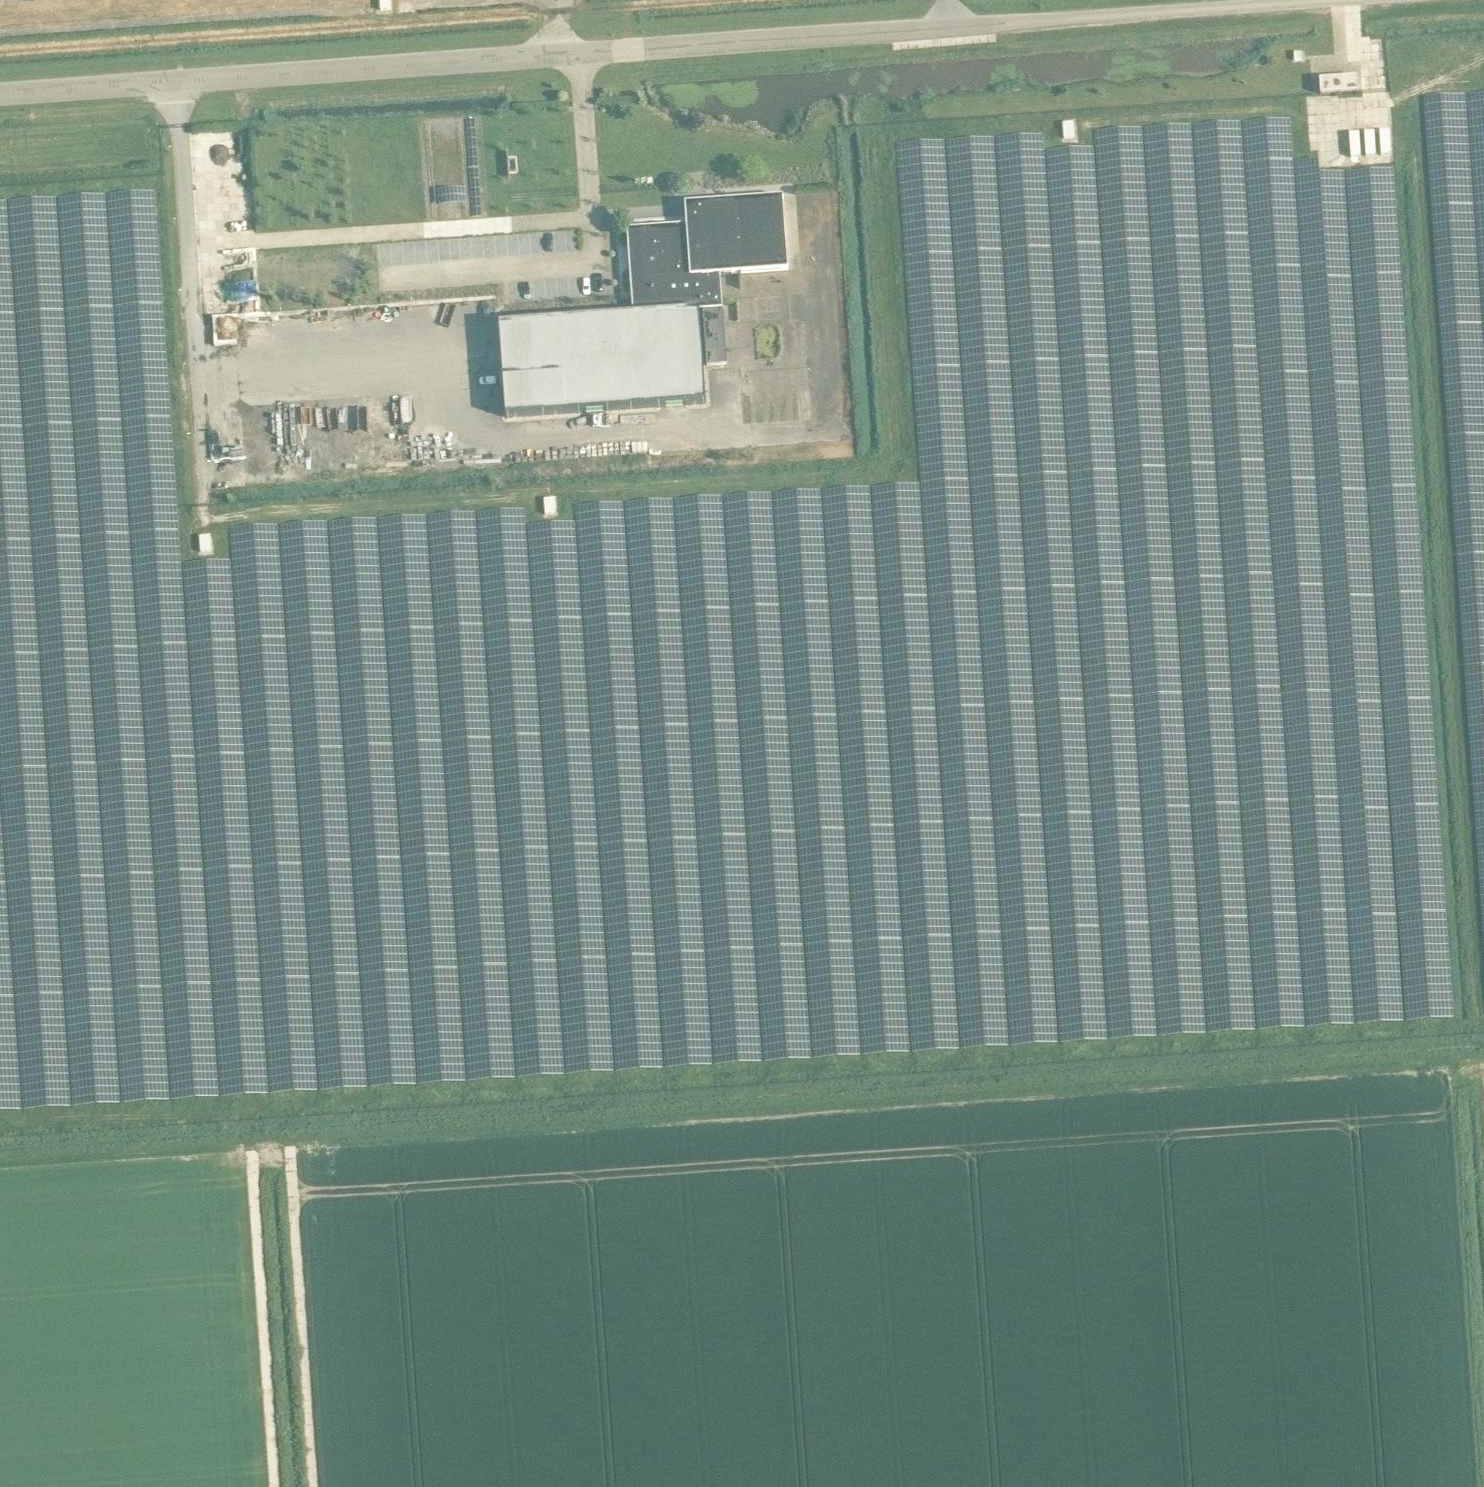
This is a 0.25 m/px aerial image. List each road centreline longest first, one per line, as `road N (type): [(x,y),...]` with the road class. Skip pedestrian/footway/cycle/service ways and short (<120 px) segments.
road 1 (unclassified): [(0,89),(1299,0)]

